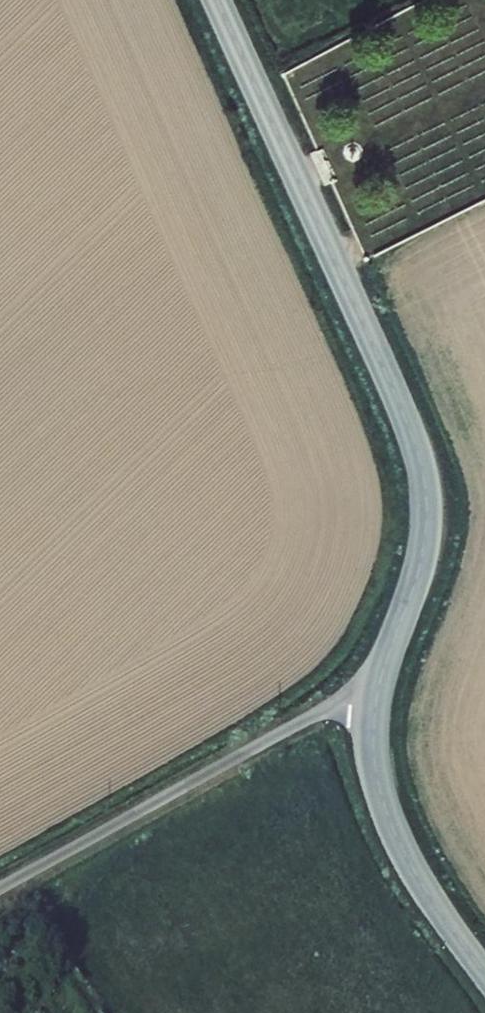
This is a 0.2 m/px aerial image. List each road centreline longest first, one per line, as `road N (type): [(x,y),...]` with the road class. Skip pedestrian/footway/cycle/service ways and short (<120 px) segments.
road 1 (tertiary): [(216,0),(419,462),(423,540),(377,692)]
road 2 (unclassified): [(0,890),(259,745),(377,692)]
road 3 (tertiary): [(377,692),(372,744),(386,820),(411,872),(484,972)]

